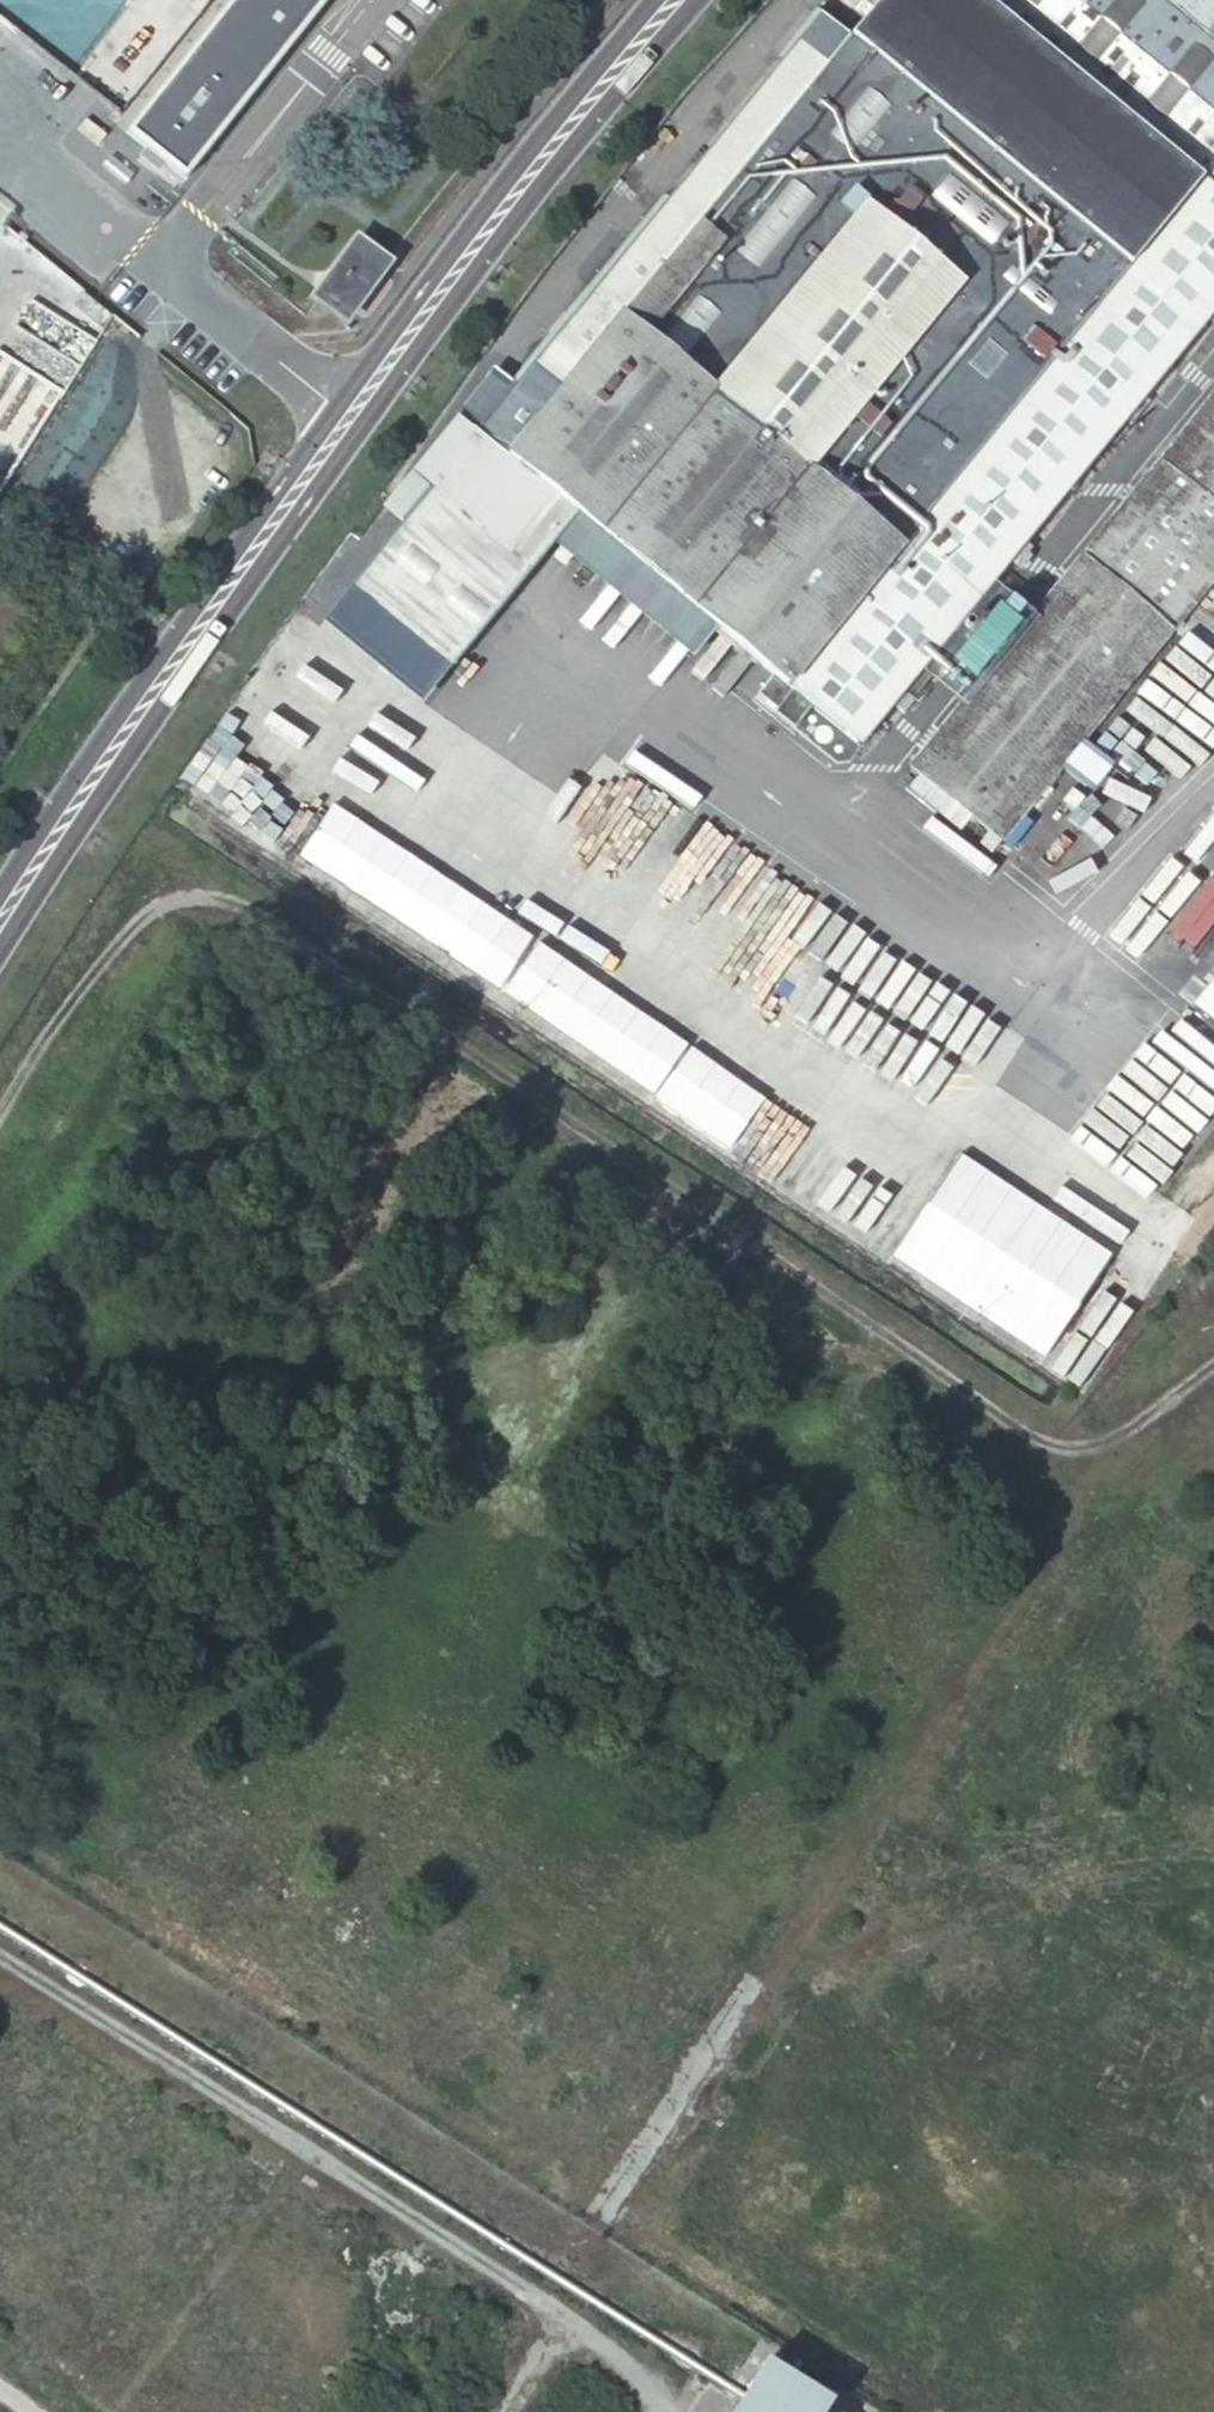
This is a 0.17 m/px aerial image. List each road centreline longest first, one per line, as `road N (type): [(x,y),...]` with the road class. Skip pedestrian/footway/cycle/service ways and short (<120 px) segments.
road 1 (secondary): [(681,0),(512,195),(105,760),(0,923)]

